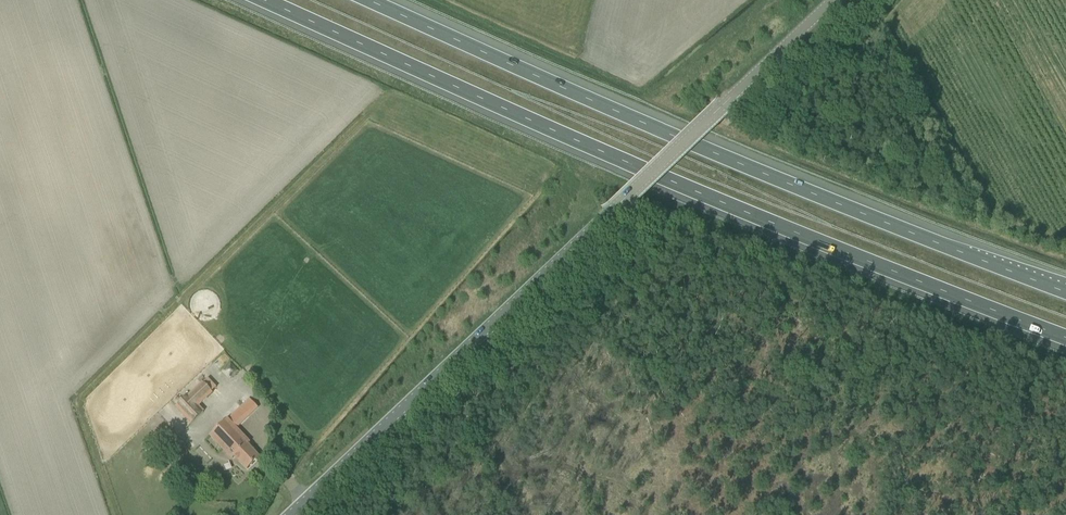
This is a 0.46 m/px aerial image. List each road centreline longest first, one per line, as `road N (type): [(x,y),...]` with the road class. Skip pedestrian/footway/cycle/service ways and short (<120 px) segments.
road 1 (motorway): [(279,0),(1065,335)]
road 2 (tertiary): [(291,514),(833,0)]
road 3 (motorway): [(1065,291),(841,202),(386,0)]

